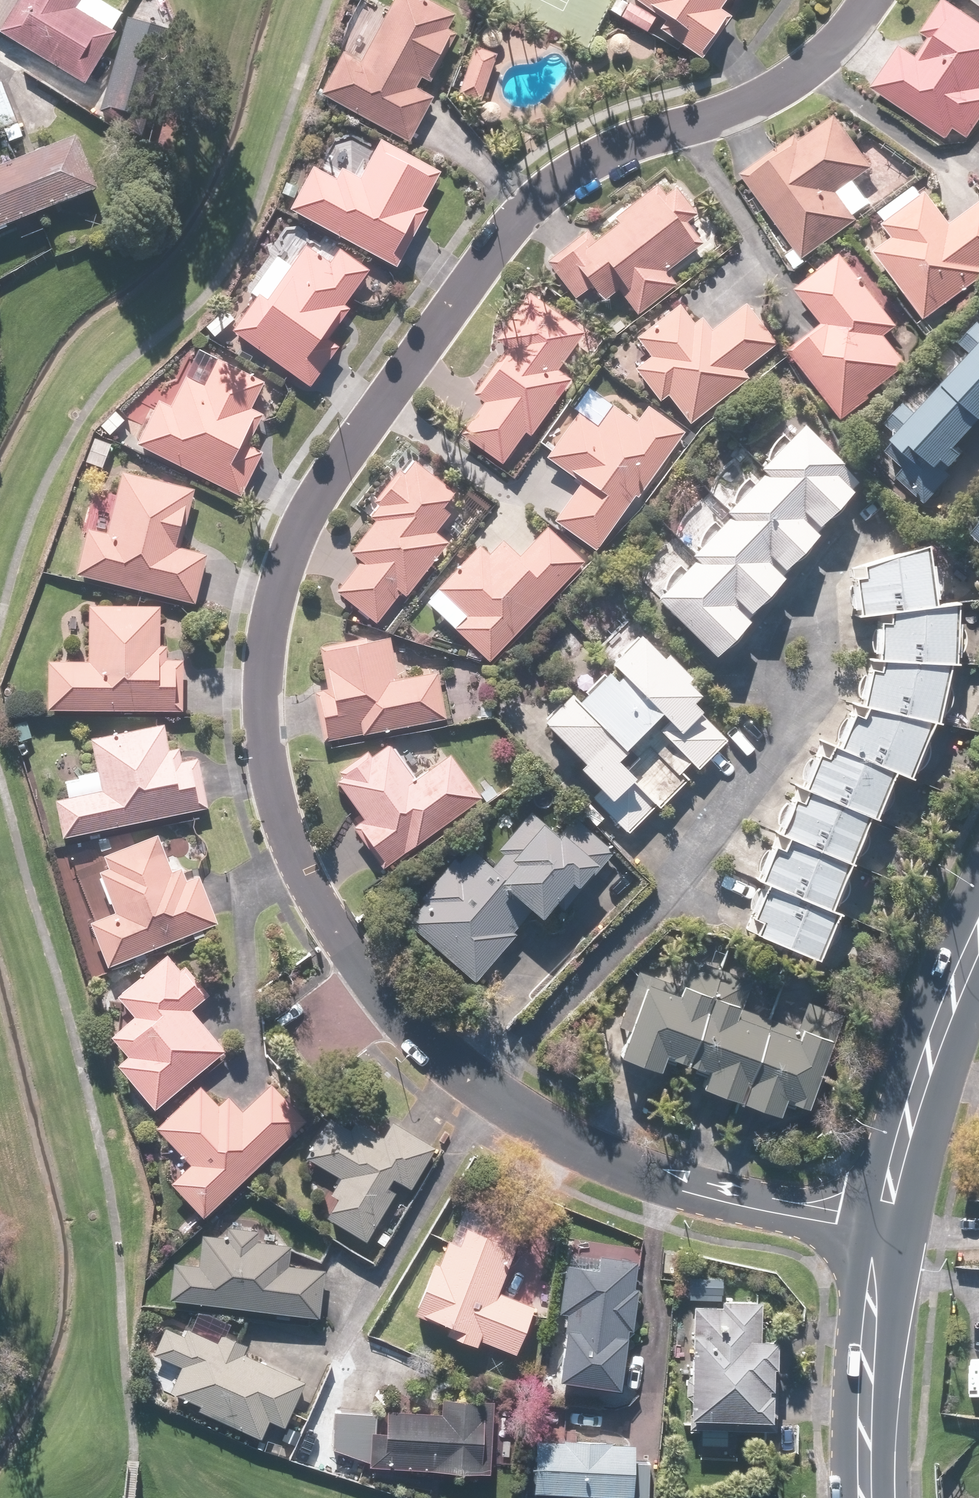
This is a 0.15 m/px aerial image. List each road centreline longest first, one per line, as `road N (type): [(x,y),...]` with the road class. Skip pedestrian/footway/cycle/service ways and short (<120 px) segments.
road 1 (residential): [(877,1222),(766,1205),(641,1173),(531,1121),(416,1041),(322,912),(277,803),(260,714),(263,641),(291,538),(539,189),(635,136),(792,80),(844,37),(869,0)]
road 2 (primary): [(978,923),(877,1222)]
road 3 (primary): [(877,1222),(859,1497)]

